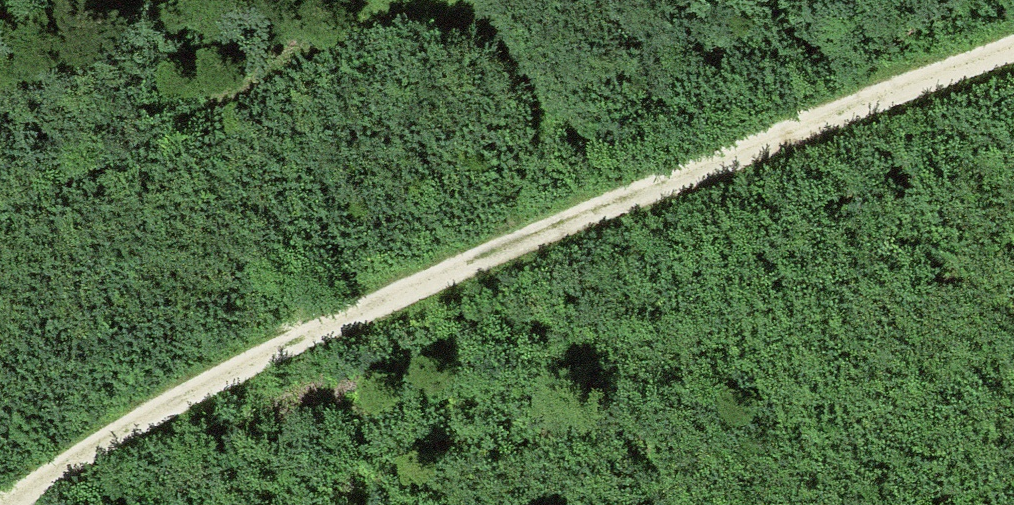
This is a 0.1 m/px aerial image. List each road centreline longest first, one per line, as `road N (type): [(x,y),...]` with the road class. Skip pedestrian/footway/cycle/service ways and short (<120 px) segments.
road 1 (track): [(1013,44),(323,330),(167,401),(0,501)]
road 2 (track): [(0,212),(60,196),(415,0)]
road 3 (track): [(415,0),(511,70),(537,112),(540,161),(497,255)]

